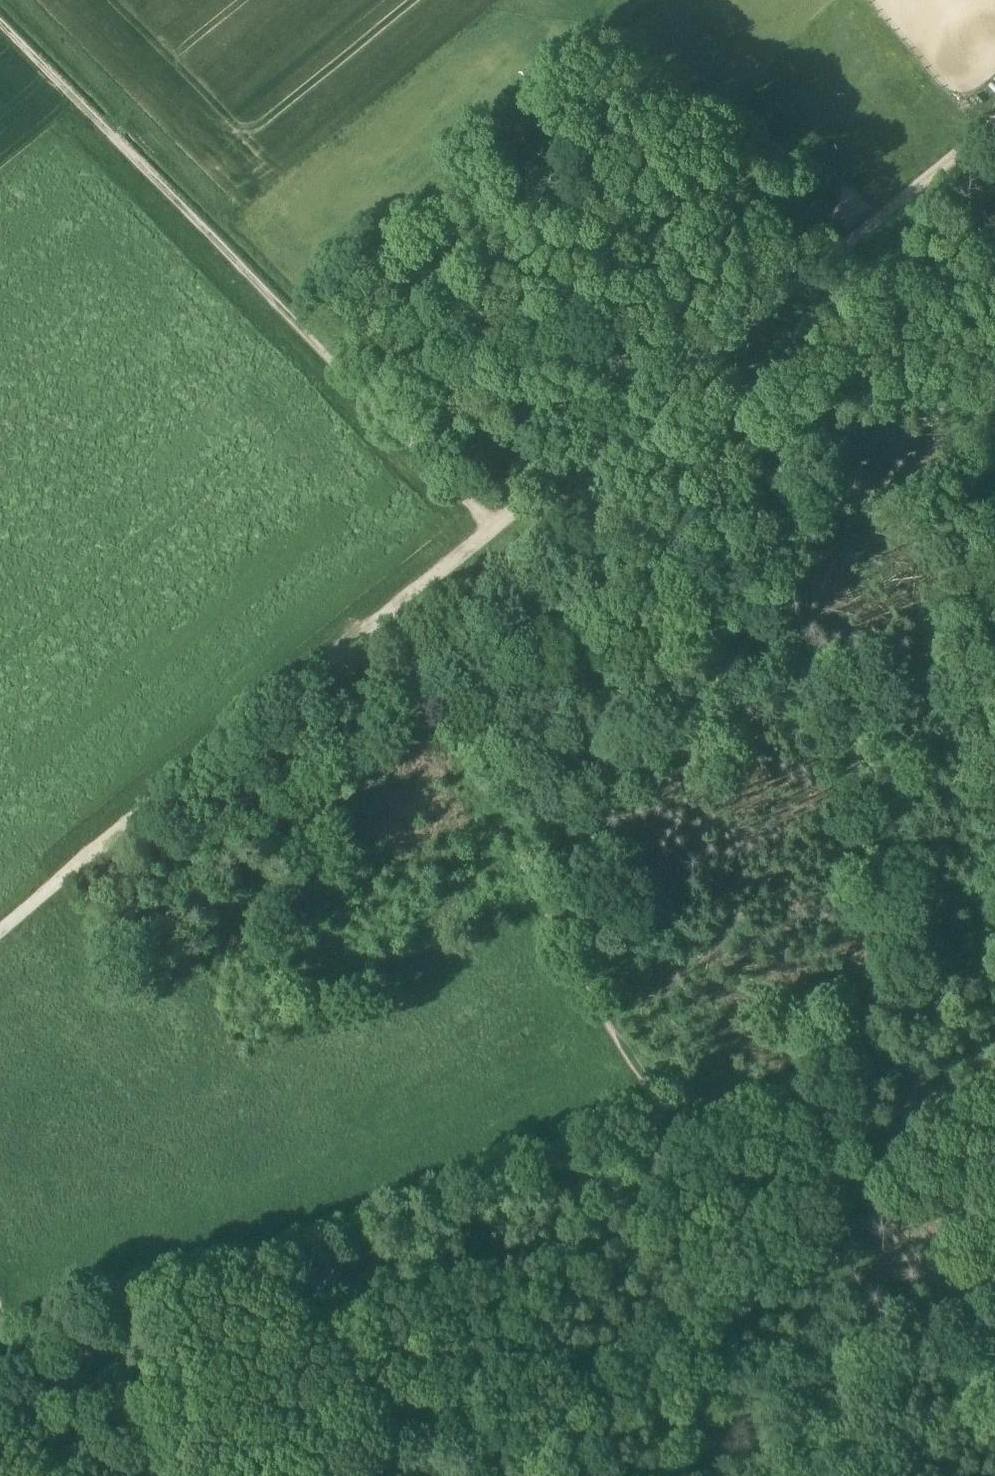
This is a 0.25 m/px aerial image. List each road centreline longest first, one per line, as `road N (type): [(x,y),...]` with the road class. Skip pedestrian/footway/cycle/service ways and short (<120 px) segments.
road 1 (track): [(0,926),(994,127)]
road 2 (track): [(726,1475),(691,1224),(666,1121),(557,933),(543,889),(566,823),(416,668),(385,615)]
road 3 (track): [(0,26),(496,528)]

